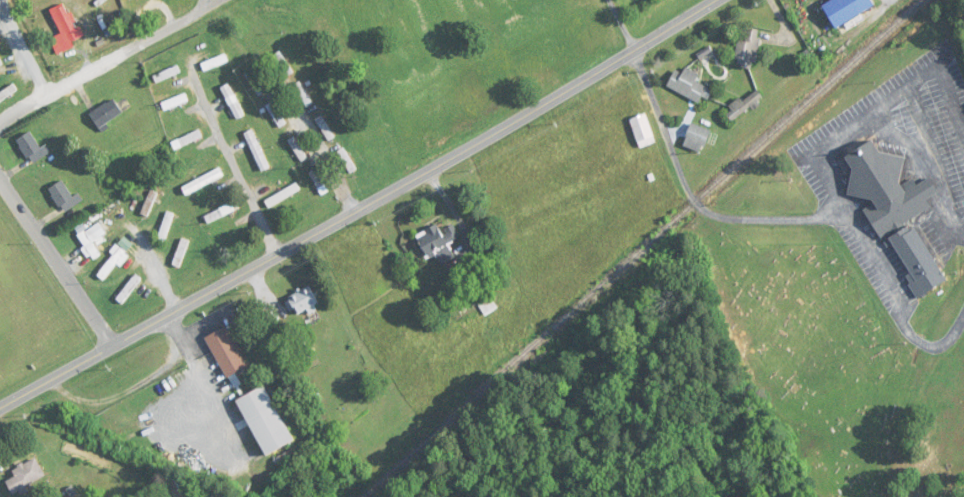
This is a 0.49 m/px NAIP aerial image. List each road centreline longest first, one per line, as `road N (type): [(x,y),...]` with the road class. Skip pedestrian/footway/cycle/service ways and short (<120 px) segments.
road 1 (secondary): [(0,407),(723,0)]
road 2 (residential): [(636,52),(715,220),(846,216)]
road 3 (residential): [(0,123),(221,0)]
road 4 (residential): [(112,346),(0,172)]

